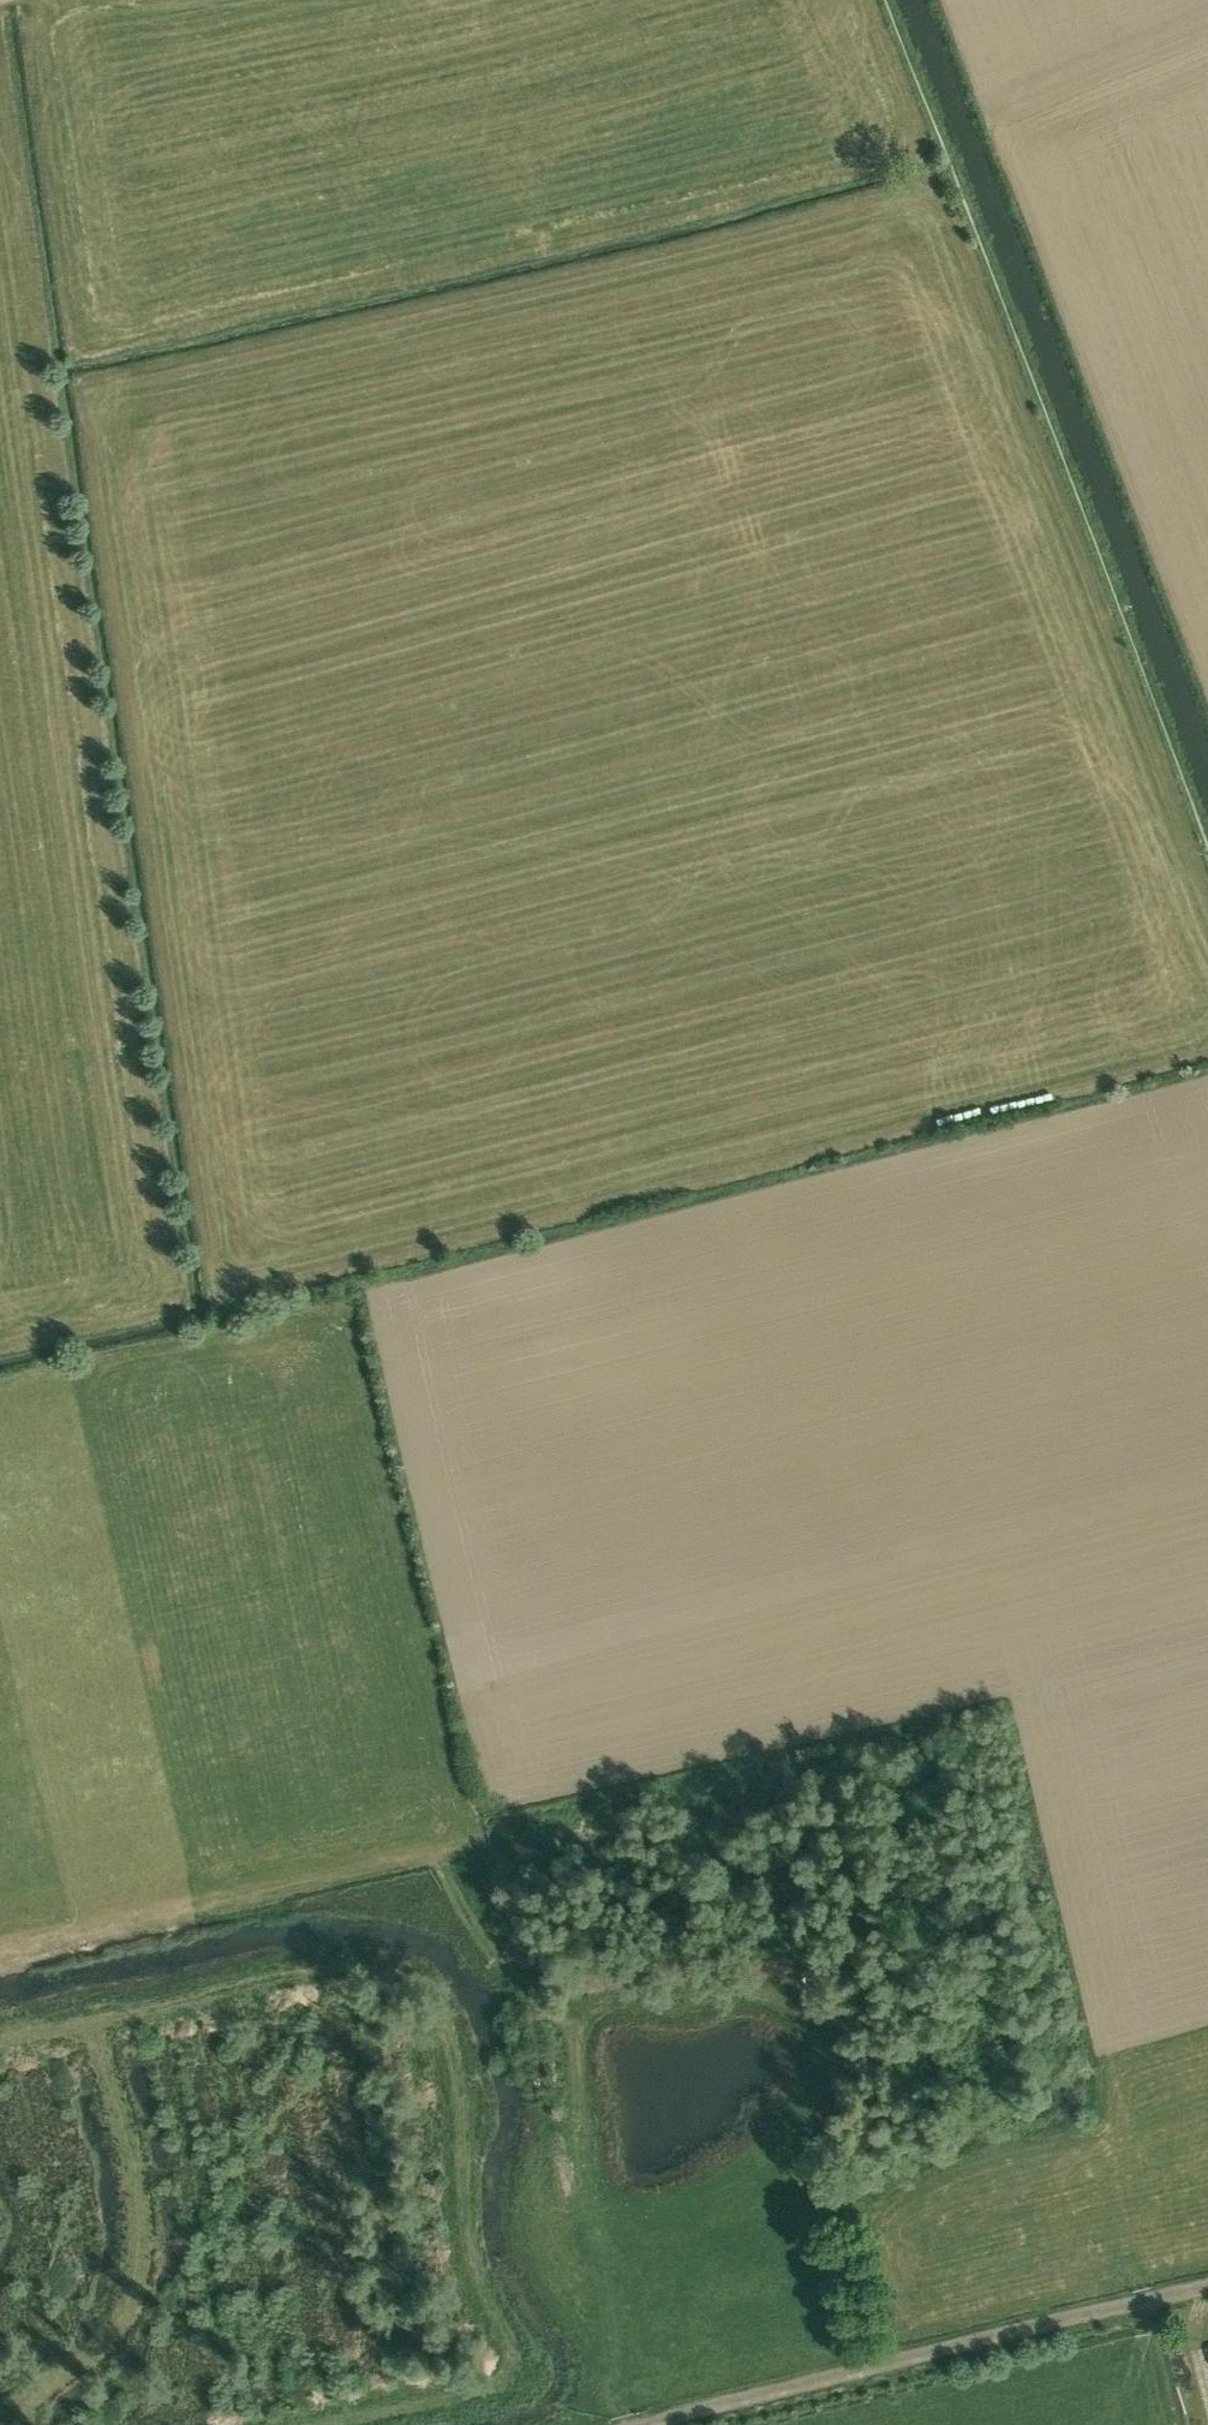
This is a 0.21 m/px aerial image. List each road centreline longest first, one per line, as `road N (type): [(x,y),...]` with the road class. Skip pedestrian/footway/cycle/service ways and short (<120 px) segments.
road 1 (track): [(0,2037),(291,1970),(393,1962),(440,1985),(467,2077),(462,2179),(474,2260),(522,2356),(507,2391),(342,2424)]
road 2 (track): [(650,2424),(1207,2283)]

